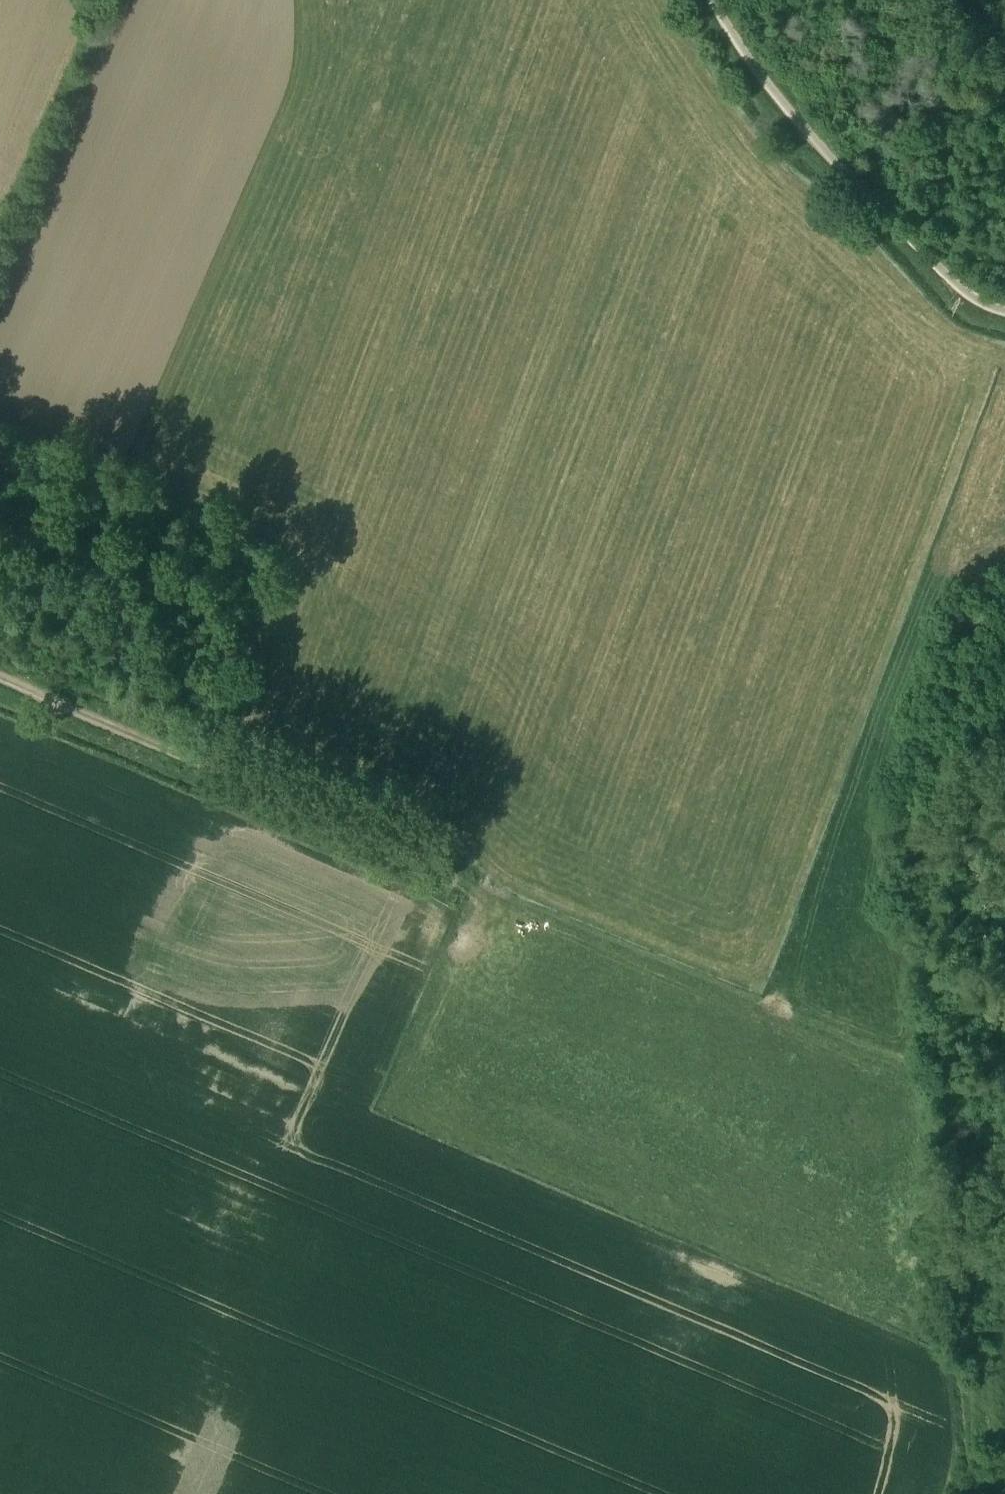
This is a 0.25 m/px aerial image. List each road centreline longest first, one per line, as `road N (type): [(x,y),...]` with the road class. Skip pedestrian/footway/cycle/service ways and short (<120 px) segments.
road 1 (track): [(451,868),(0,676)]
road 2 (unclassified): [(1004,311),(945,272),(800,127),(713,0)]

